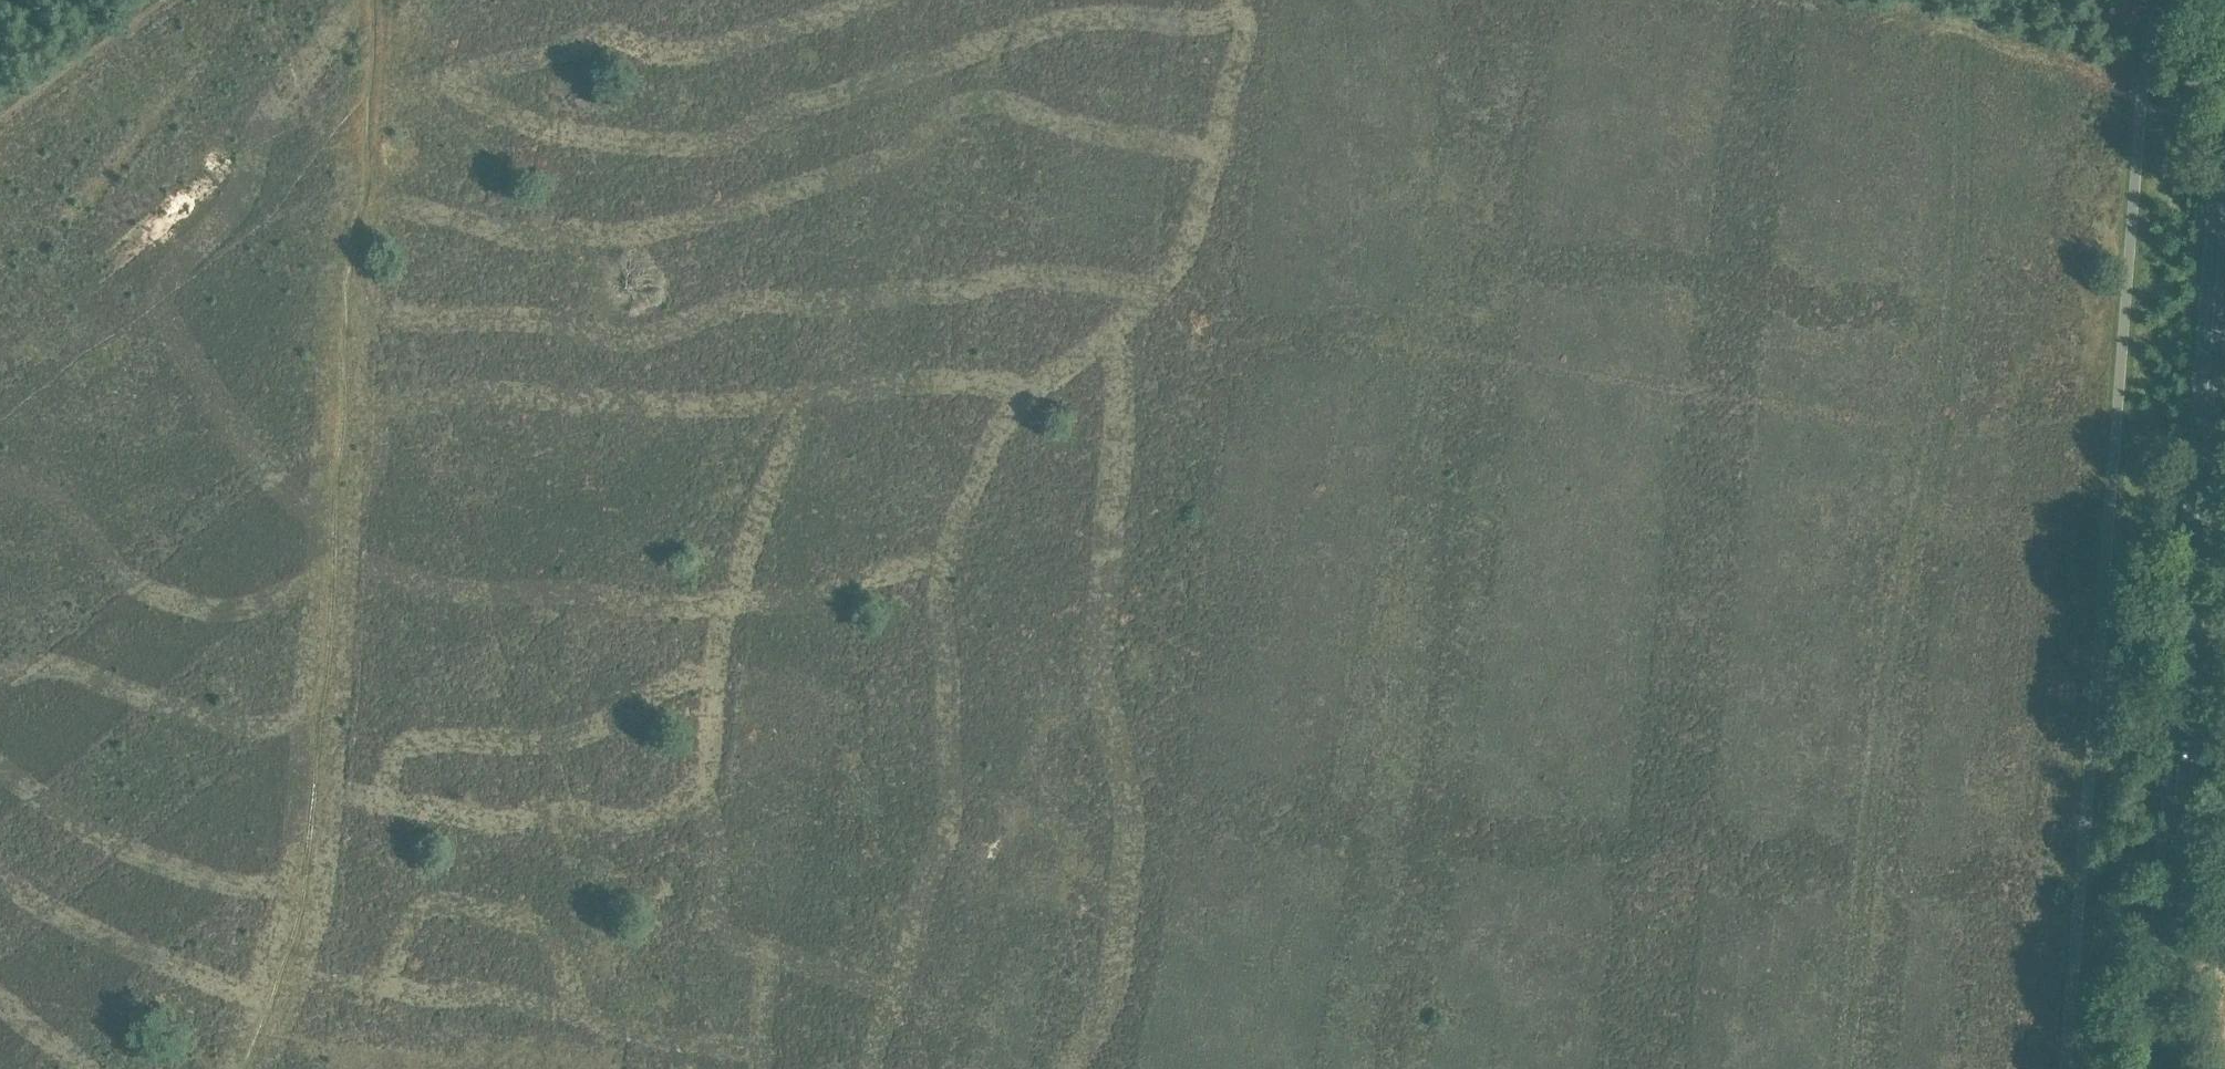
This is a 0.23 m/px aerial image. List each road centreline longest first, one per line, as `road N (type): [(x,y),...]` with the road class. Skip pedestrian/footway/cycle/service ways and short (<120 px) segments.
road 1 (secondary): [(2148,1068),(2224,169)]

